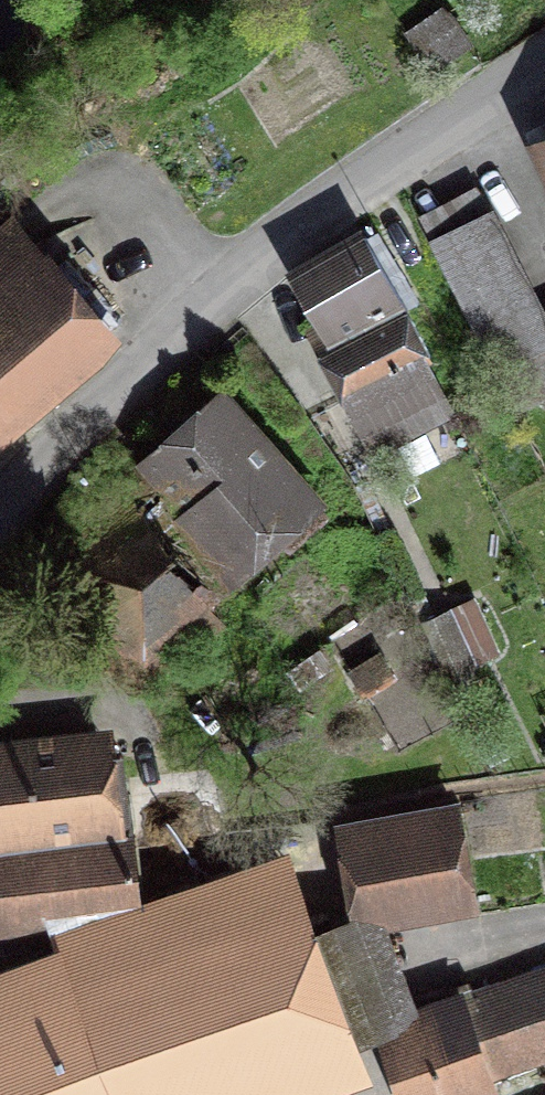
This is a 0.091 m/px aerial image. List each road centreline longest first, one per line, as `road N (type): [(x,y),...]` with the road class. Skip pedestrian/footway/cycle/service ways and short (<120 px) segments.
road 1 (residential): [(0,512),(368,196),(544,78)]

